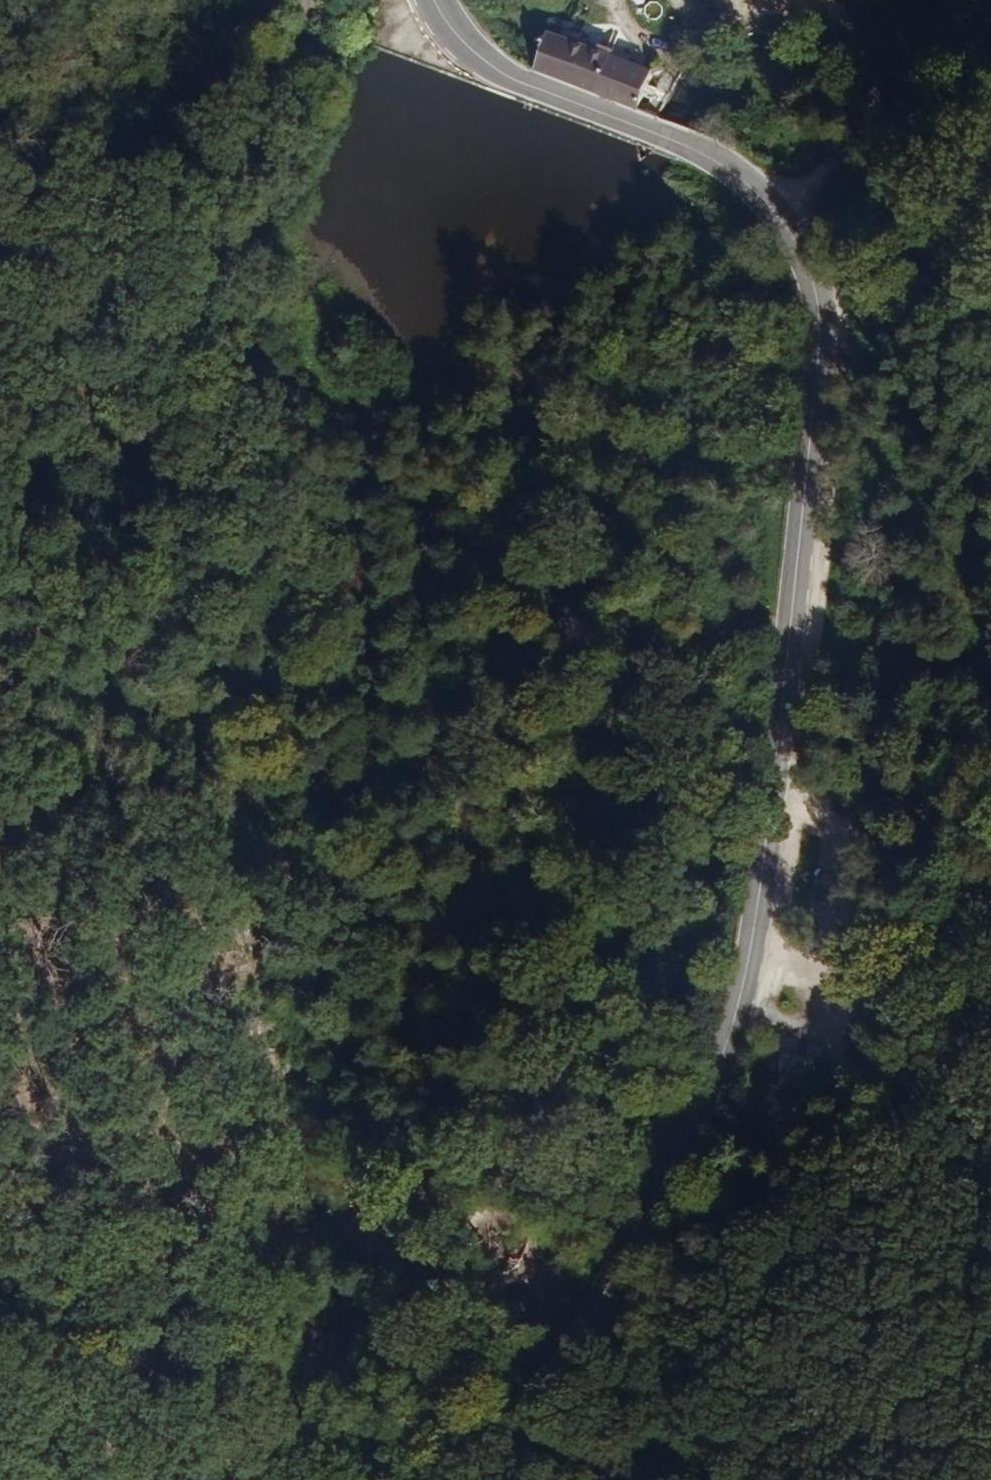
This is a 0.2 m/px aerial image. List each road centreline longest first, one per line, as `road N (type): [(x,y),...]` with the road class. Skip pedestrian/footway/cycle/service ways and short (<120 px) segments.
road 1 (secondary): [(514,1479),(639,1253),(738,1012),(776,800),(821,307),(791,235),(729,170),(693,147),(512,80),(479,56),(436,0)]
road 2 (track): [(990,952),(826,977)]

